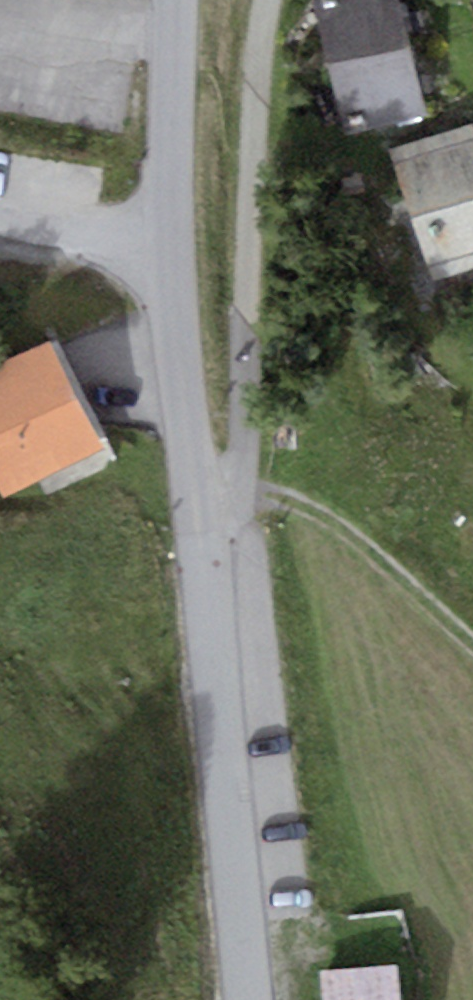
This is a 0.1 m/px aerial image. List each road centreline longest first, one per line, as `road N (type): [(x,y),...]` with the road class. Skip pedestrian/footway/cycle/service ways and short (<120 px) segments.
road 1 (unclassified): [(200,491),(247,999)]
road 2 (unclassified): [(271,0),(261,59),(250,385),(242,438),(200,491)]
road 3 (track): [(200,491),(262,488),(316,511),(472,643)]
road 4 (unclassified): [(177,0),(174,252)]
road 5 (unclassified): [(174,252),(200,491)]
road 6 (residential): [(174,252),(0,222)]

